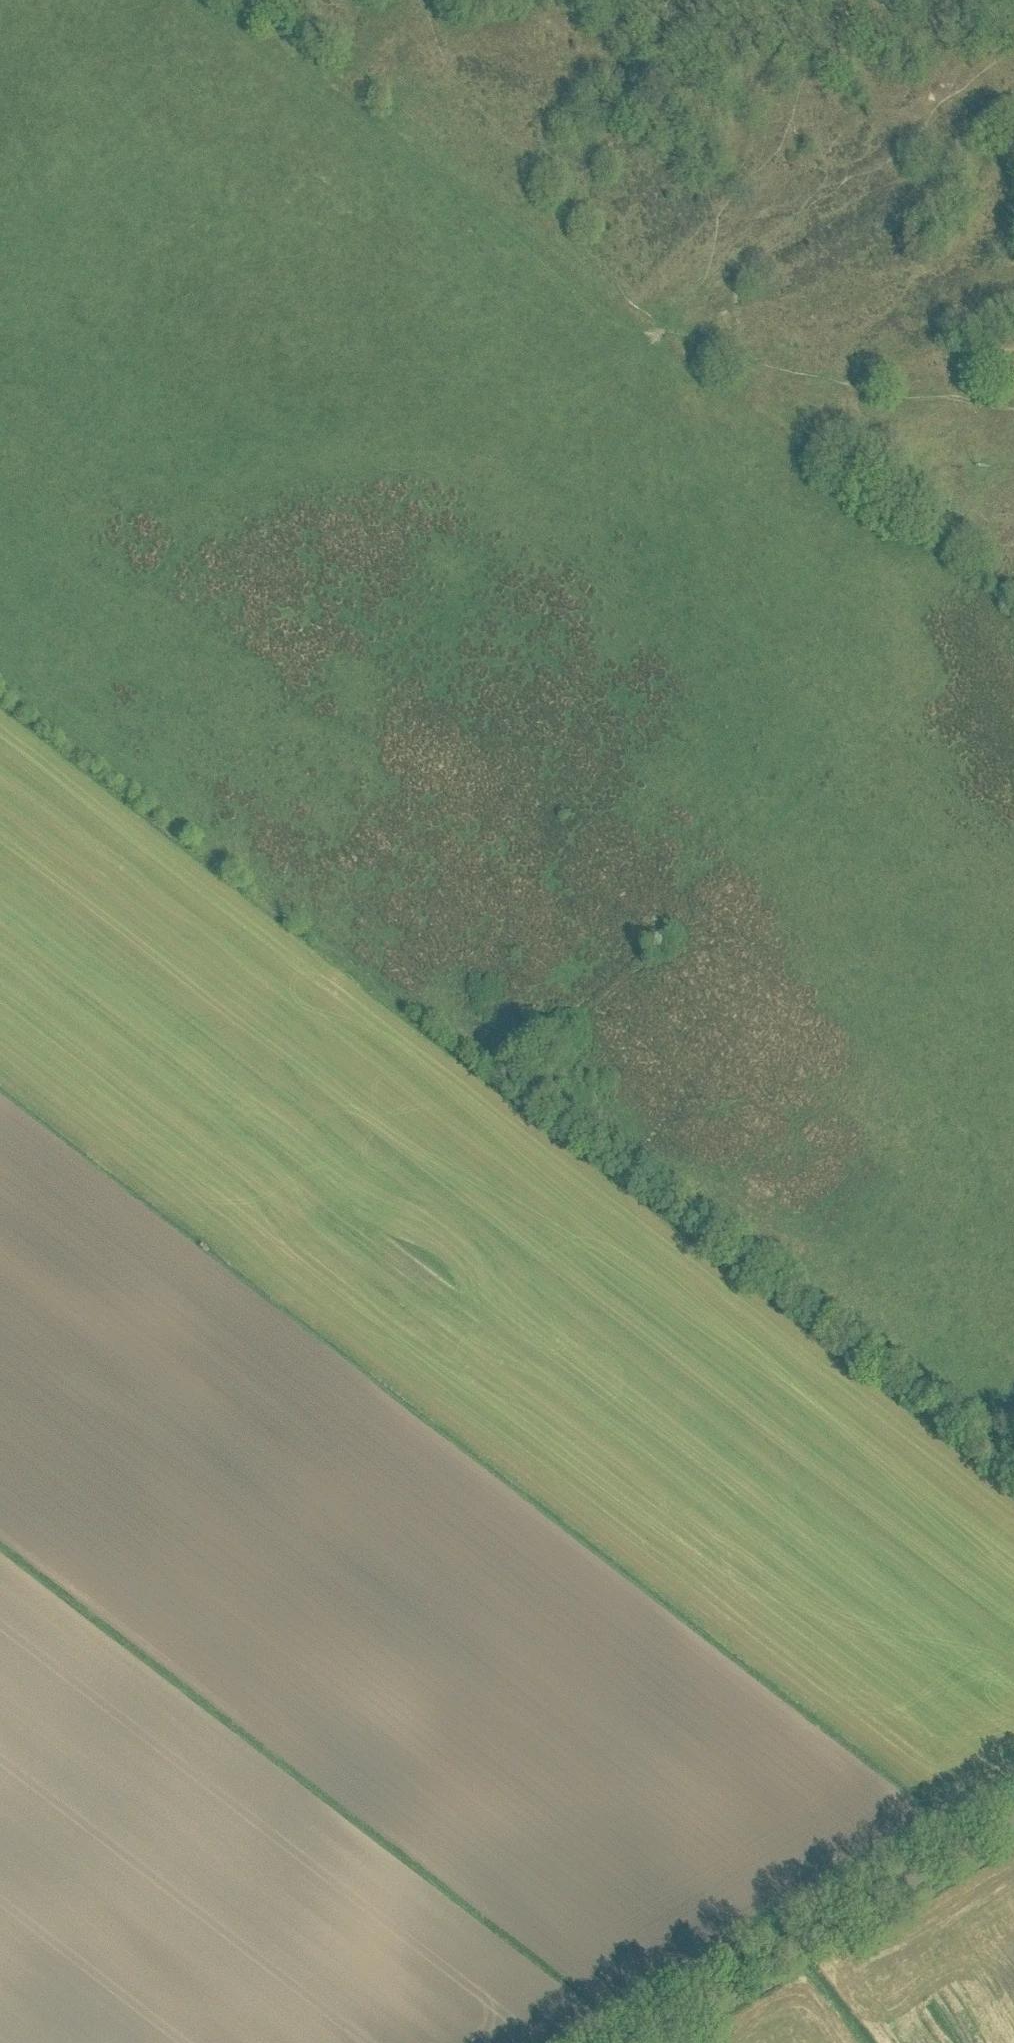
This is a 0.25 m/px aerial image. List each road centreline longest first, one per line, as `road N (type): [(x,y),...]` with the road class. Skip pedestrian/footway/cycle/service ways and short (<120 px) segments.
road 1 (unclassified): [(633,2042),(1013,1822)]

